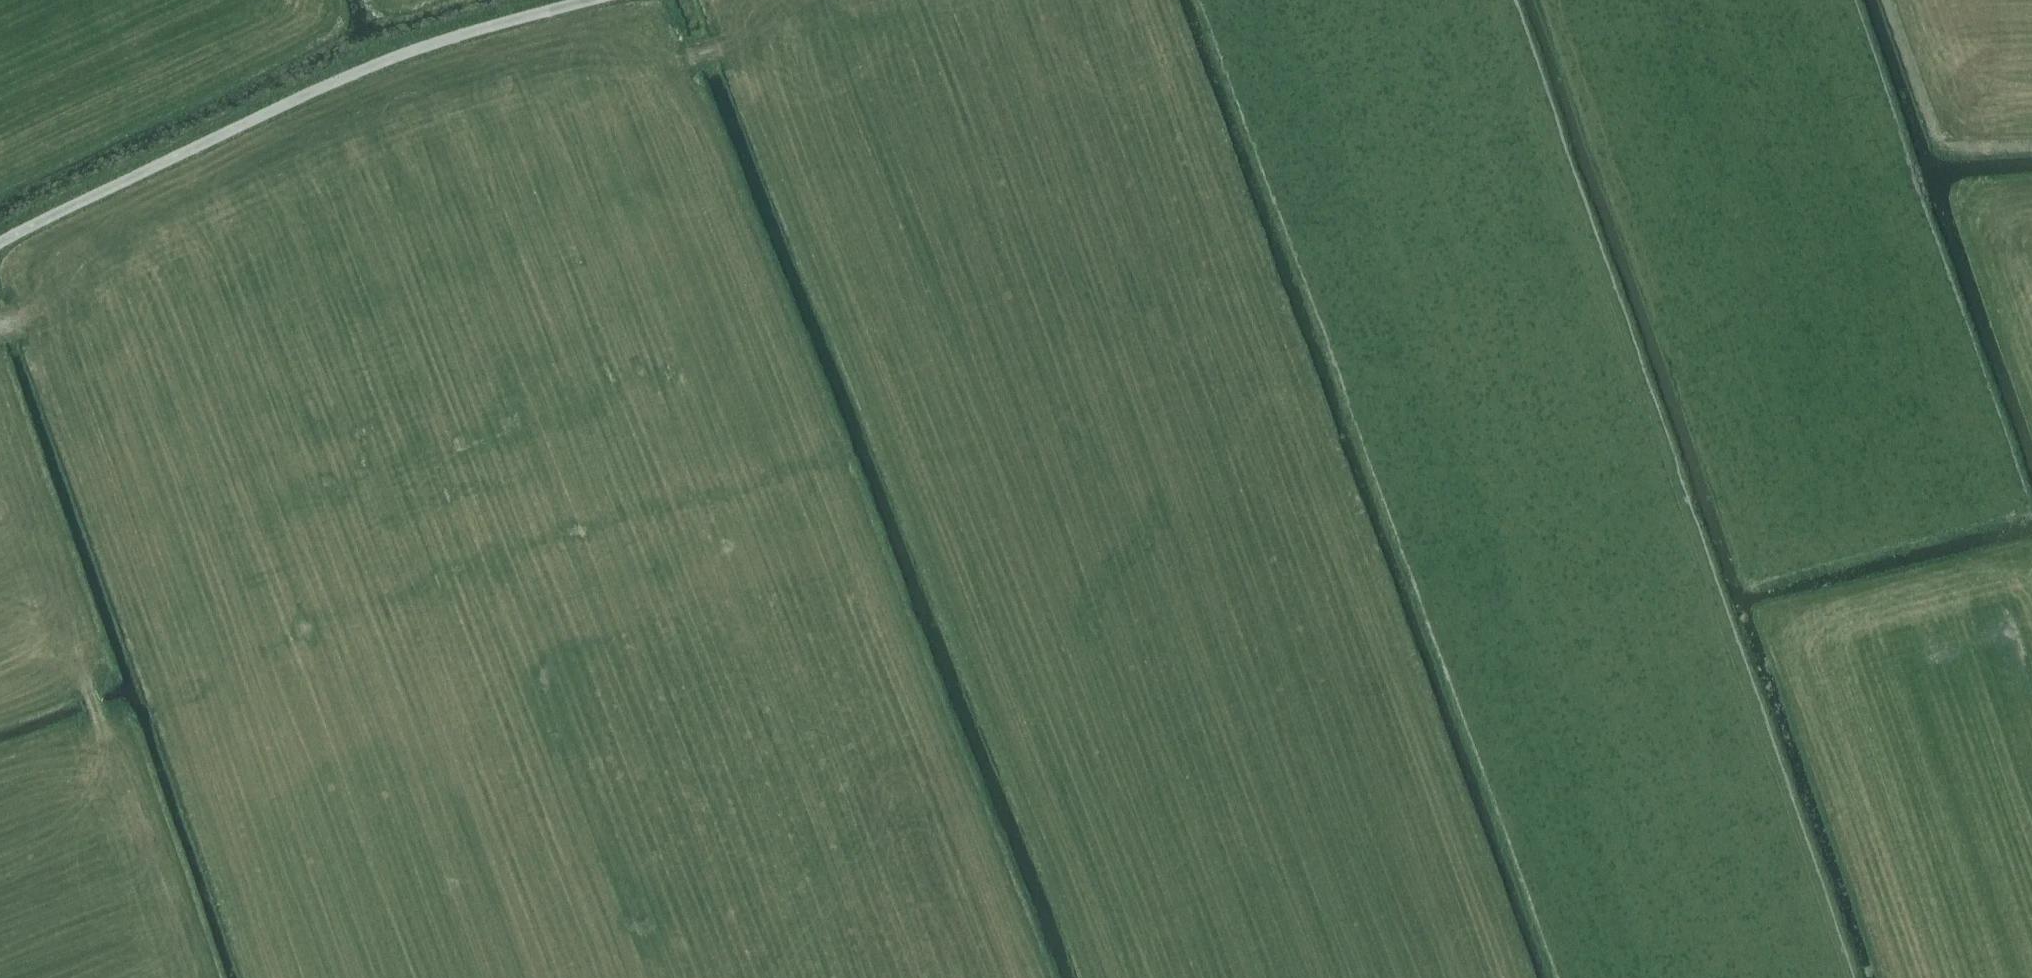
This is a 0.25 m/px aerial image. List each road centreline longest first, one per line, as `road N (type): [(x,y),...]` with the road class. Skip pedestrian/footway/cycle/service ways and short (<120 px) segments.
road 1 (unclassified): [(0,264),(202,157),(367,84),(657,0)]

